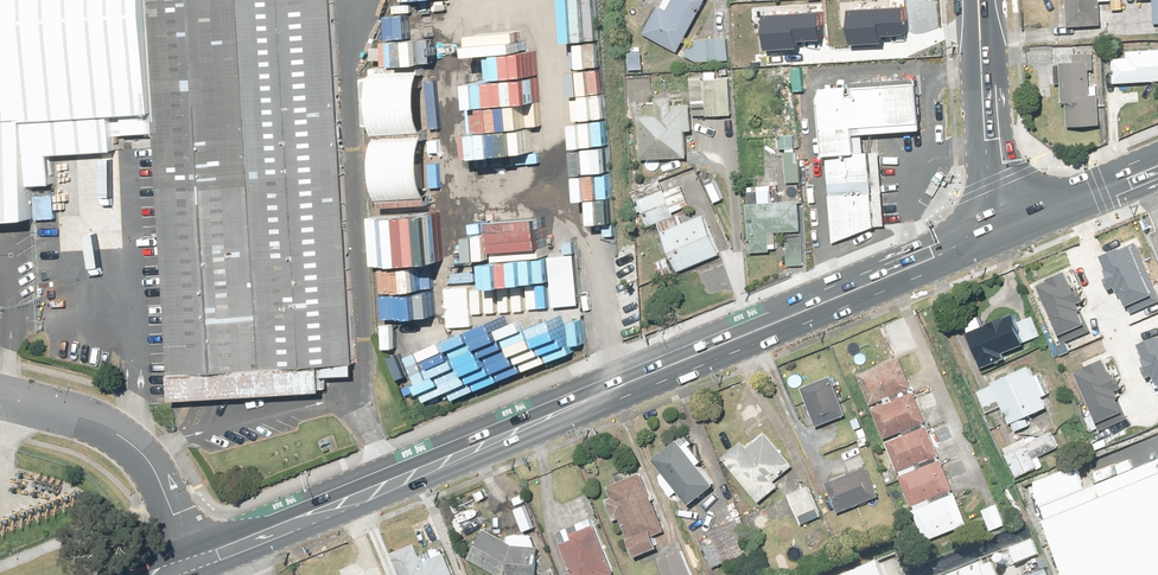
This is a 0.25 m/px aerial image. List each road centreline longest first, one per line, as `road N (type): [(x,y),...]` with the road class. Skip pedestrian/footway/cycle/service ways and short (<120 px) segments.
road 1 (secondary): [(194,563),(993,236)]
road 2 (unclassified): [(0,392),(72,411),(130,439),(157,476),(194,563)]
road 3 (secondary): [(993,236),(979,0)]
road 4 (secondary): [(993,236),(1157,167)]

